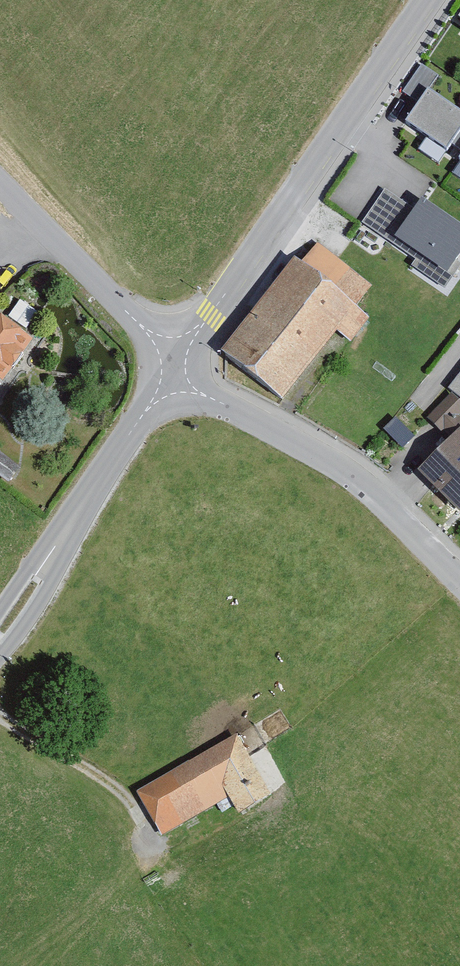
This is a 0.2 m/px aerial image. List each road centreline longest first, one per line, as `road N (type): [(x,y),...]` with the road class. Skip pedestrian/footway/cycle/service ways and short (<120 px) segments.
road 1 (residential): [(426,0),(174,365)]
road 2 (residential): [(0,617),(174,365)]
road 3 (unclassified): [(174,365),(0,185)]
road 4 (unclassified): [(364,481),(224,403),(174,365)]
road 5 (residential): [(364,481),(459,349)]
road 6 (unclassified): [(459,580),(364,481)]

